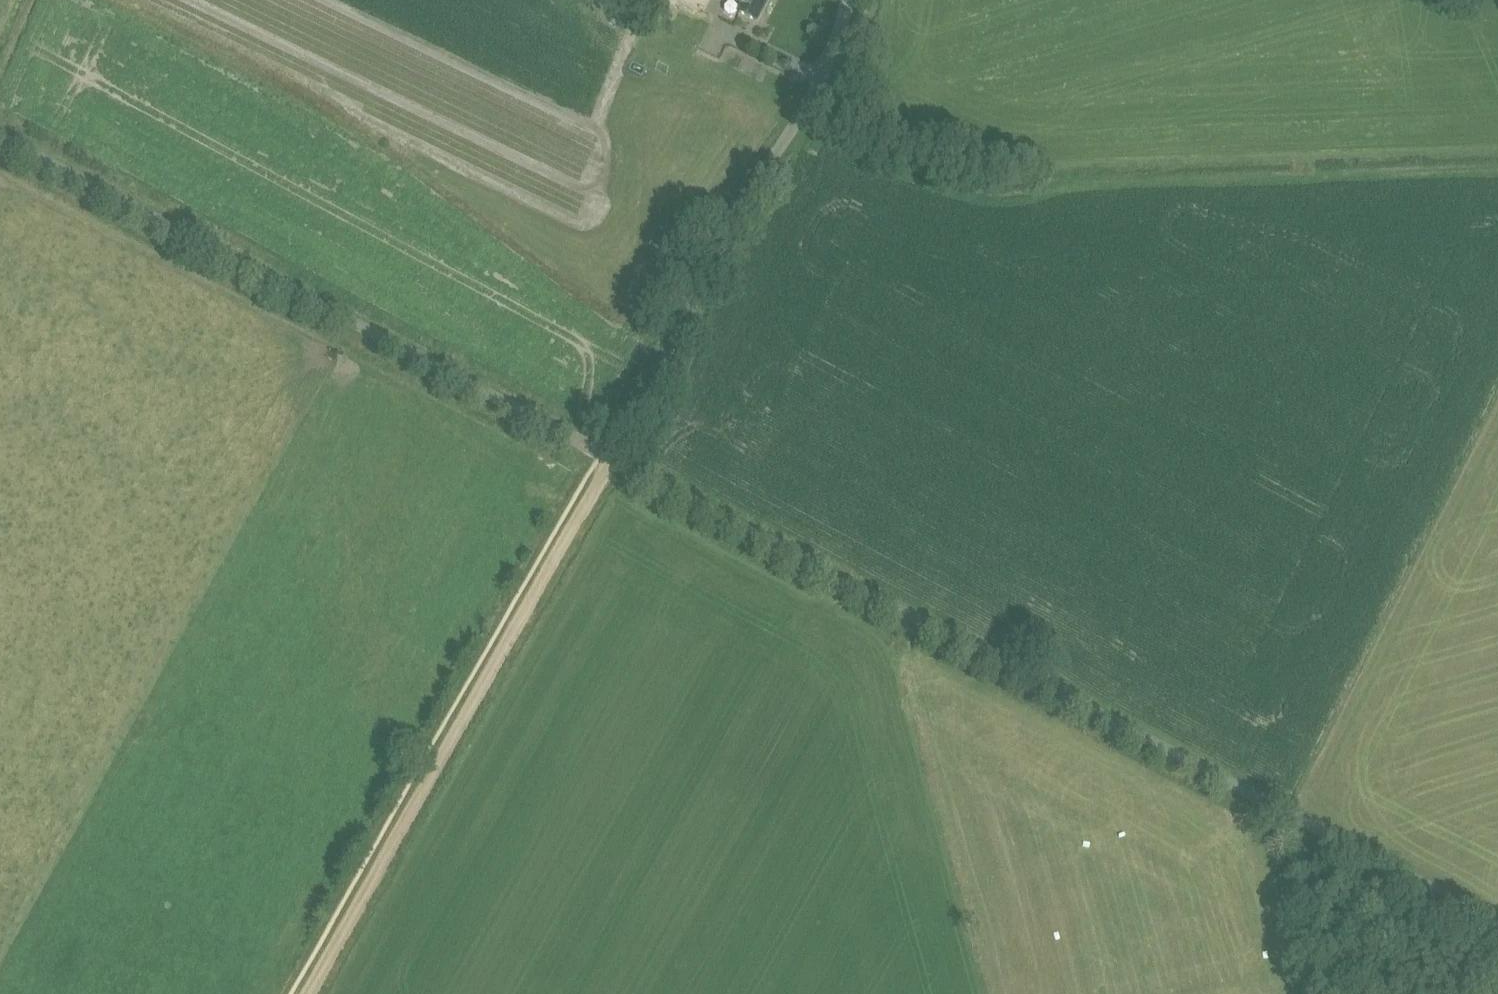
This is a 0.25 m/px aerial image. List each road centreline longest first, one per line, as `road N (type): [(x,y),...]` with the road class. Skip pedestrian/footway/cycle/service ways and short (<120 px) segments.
road 1 (unclassified): [(1497,923),(609,457)]
road 2 (unclassified): [(609,457),(214,250),(0,128)]
road 3 (track): [(609,457),(306,993)]
road 4 (unclassified): [(609,457),(739,206),(819,81),(846,0)]

